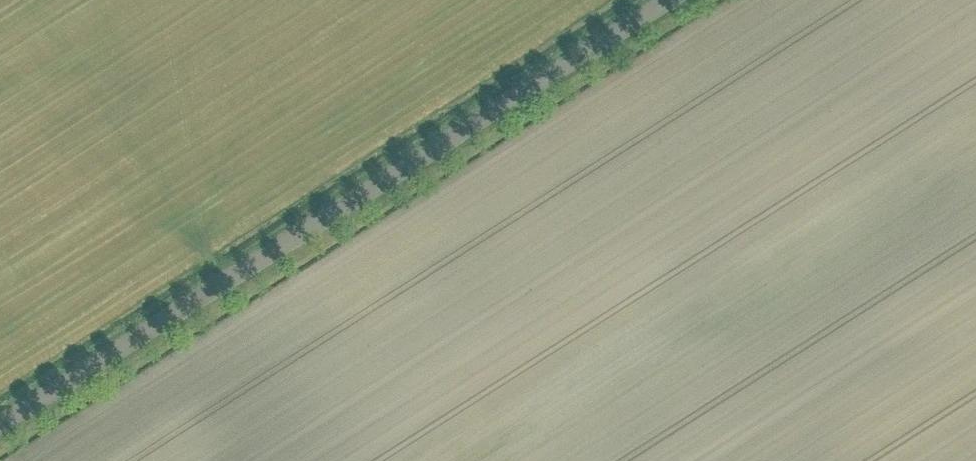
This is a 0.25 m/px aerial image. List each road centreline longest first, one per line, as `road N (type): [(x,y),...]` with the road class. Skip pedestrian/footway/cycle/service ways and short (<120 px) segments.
road 1 (unclassified): [(0,422),(667,0)]

